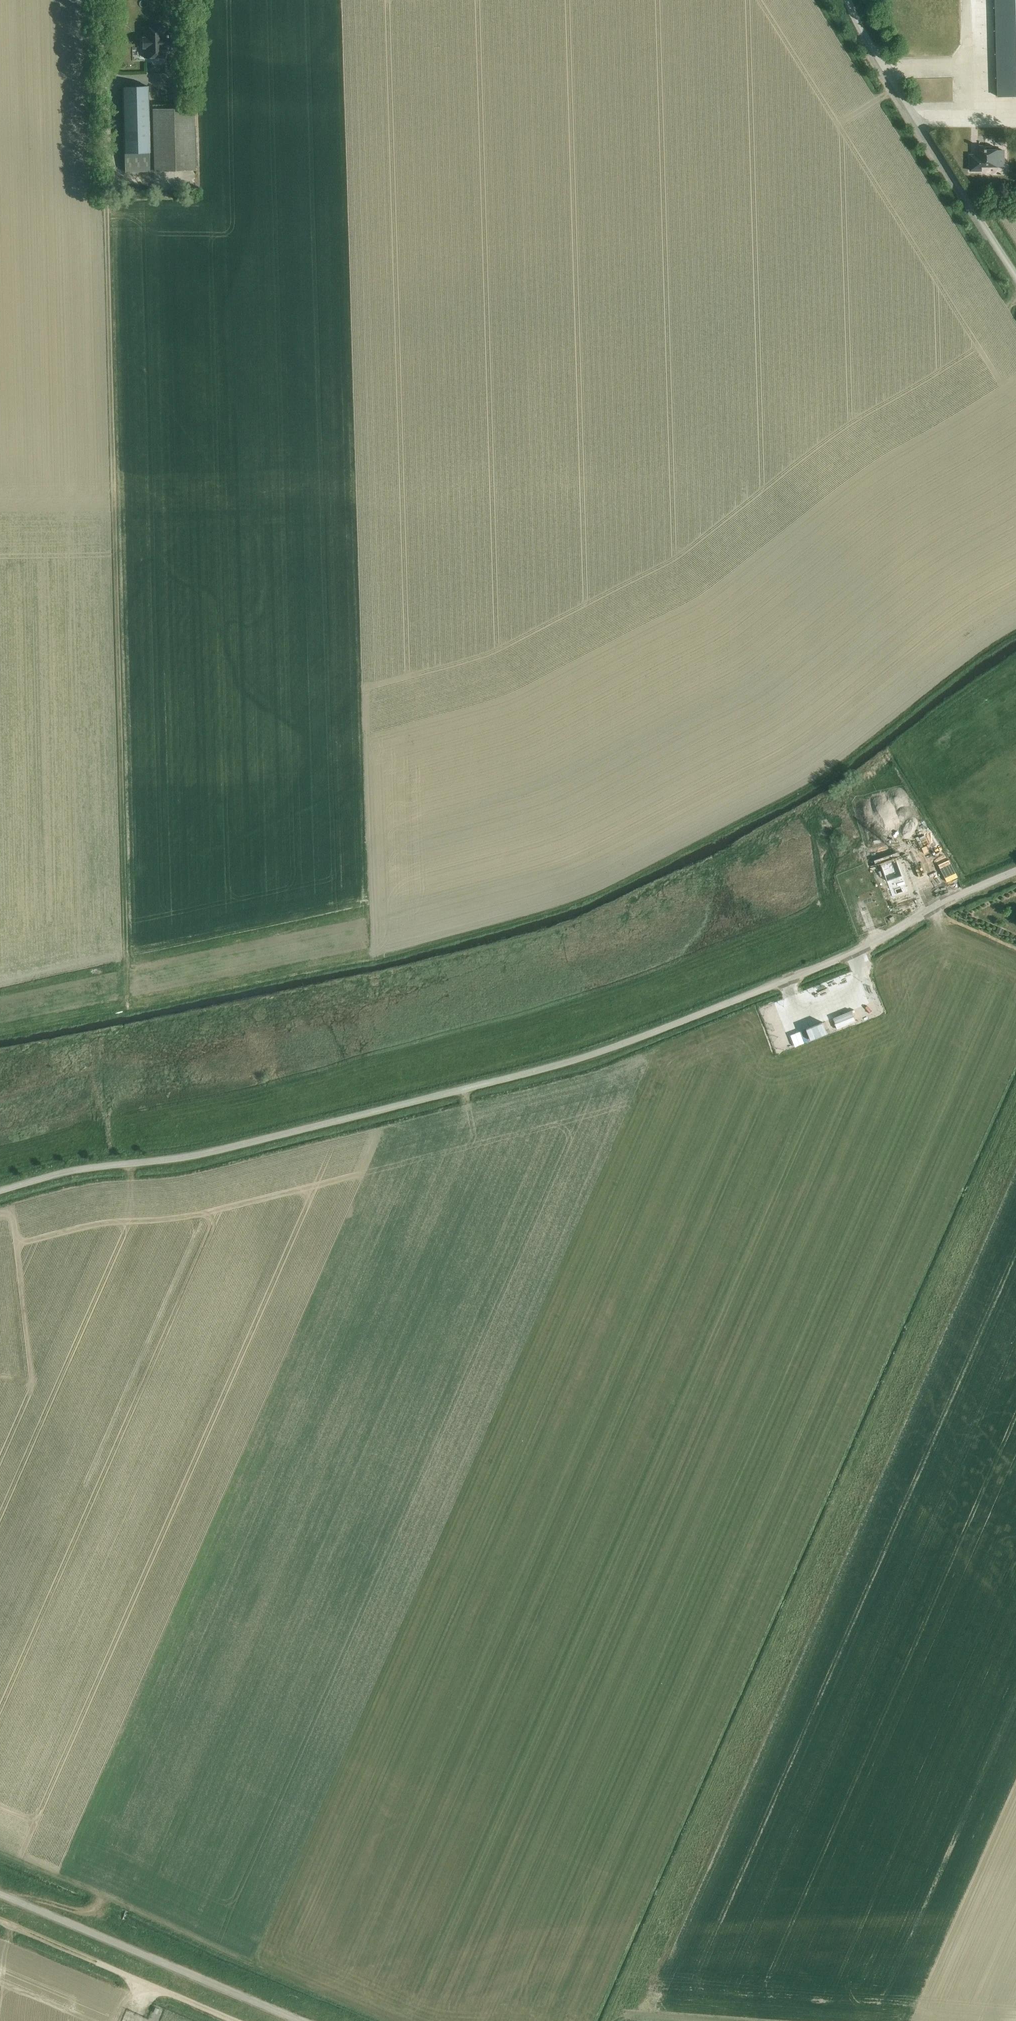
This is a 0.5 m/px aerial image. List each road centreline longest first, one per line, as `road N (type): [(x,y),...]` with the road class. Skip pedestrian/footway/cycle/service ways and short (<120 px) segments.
road 1 (unclassified): [(1015,871),(826,964),(574,1060),(219,1150),(71,1171),(0,1191)]
road 2 (track): [(103,76),(115,545)]
road 3 (unclassified): [(303,2020),(0,1894)]
road 4 (unclassified): [(1015,276),(849,0)]

